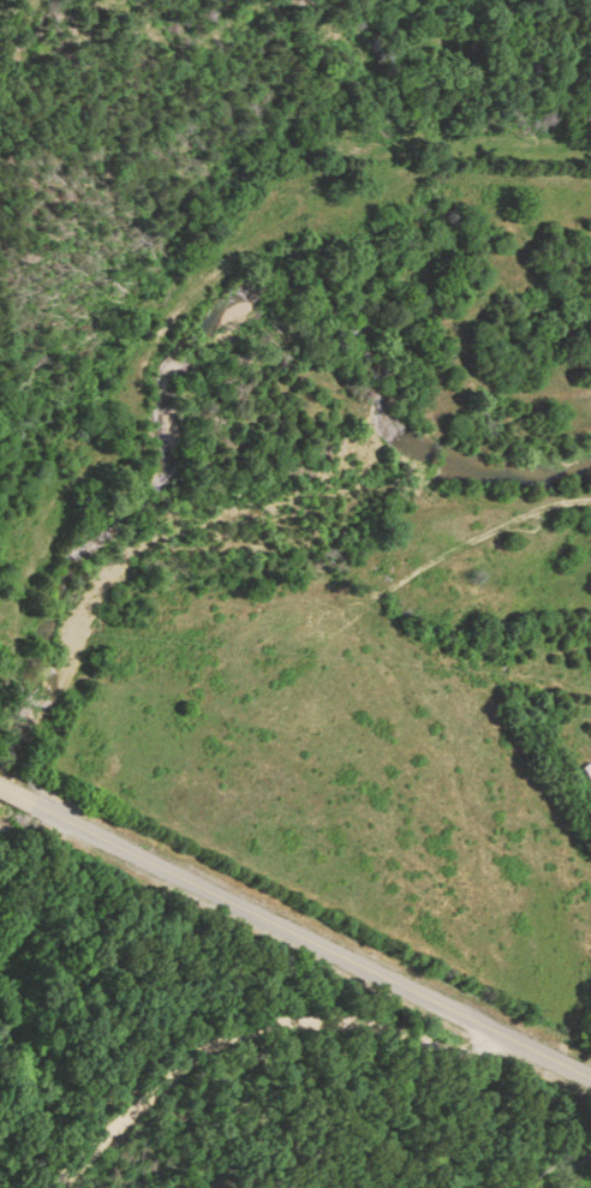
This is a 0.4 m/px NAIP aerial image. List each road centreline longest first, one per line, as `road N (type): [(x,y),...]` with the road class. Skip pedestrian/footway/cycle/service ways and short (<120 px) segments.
road 1 (secondary): [(590,1083),(363,949),(0,786)]
road 2 (residential): [(49,1187),(71,1159),(237,1039),(503,1038)]

